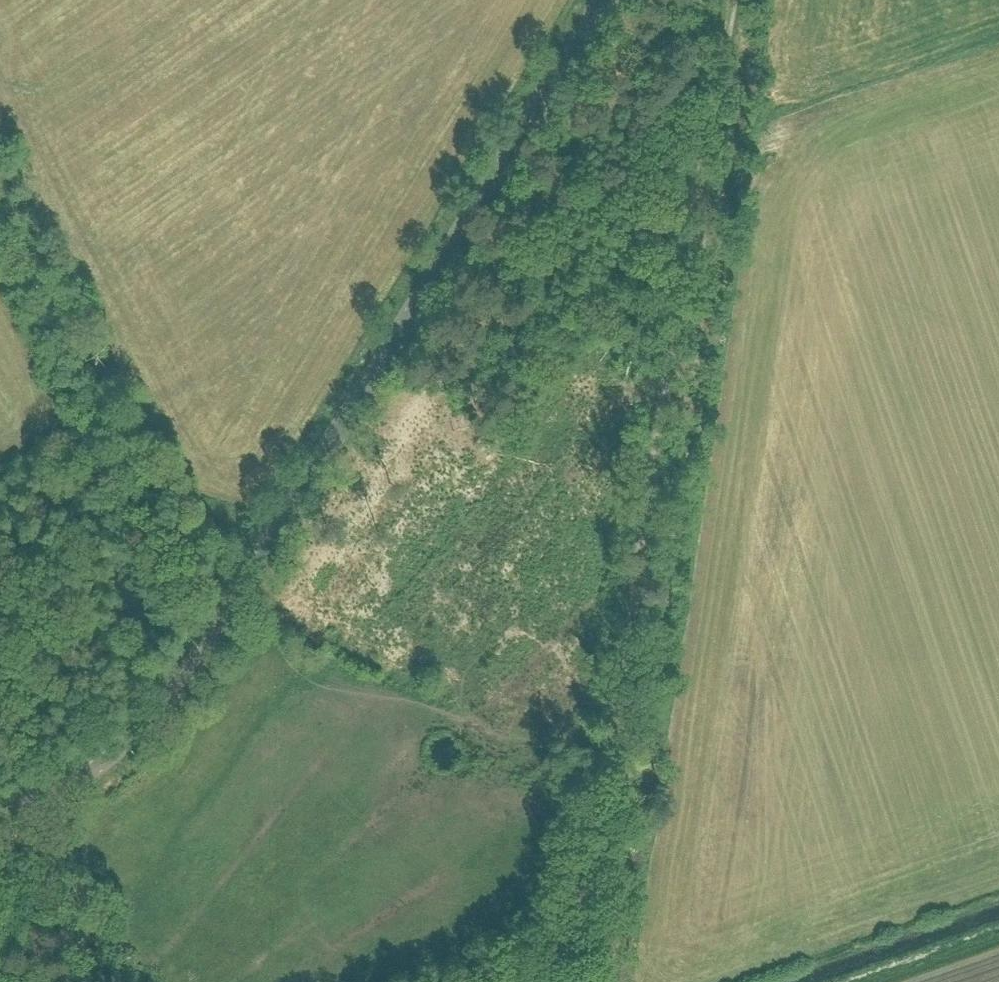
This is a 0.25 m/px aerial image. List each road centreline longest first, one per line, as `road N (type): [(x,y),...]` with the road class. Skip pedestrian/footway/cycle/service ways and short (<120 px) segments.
road 1 (tertiary): [(0,827),(88,786),(147,731),(261,565),(602,0)]
road 2 (track): [(616,712),(733,0)]
road 3 (track): [(227,618),(207,602),(0,189)]
road 4 (track): [(565,981),(616,712)]

